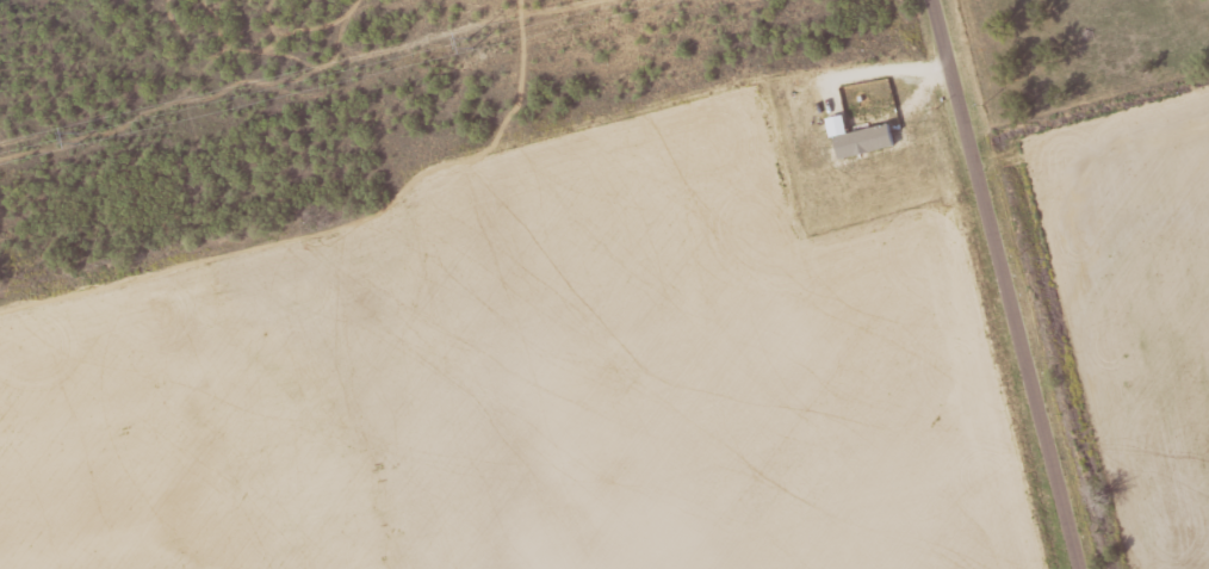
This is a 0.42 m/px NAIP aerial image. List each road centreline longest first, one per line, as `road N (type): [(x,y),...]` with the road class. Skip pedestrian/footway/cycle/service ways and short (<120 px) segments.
road 1 (tertiary): [(1085,568),(939,0)]

